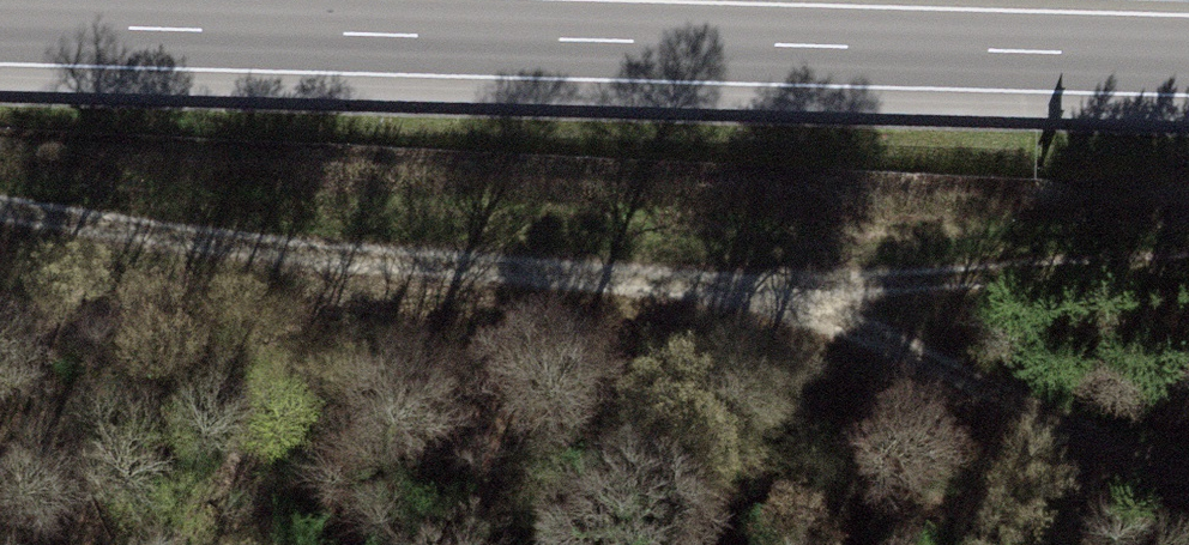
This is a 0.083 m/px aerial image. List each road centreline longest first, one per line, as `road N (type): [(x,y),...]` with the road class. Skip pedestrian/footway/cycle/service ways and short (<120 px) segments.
road 1 (track): [(1188,267),(1085,266),(799,299),(455,280),(0,212)]
road 2 (motorway): [(0,25),(1188,56)]
road 3 (track): [(799,299),(1188,466)]

